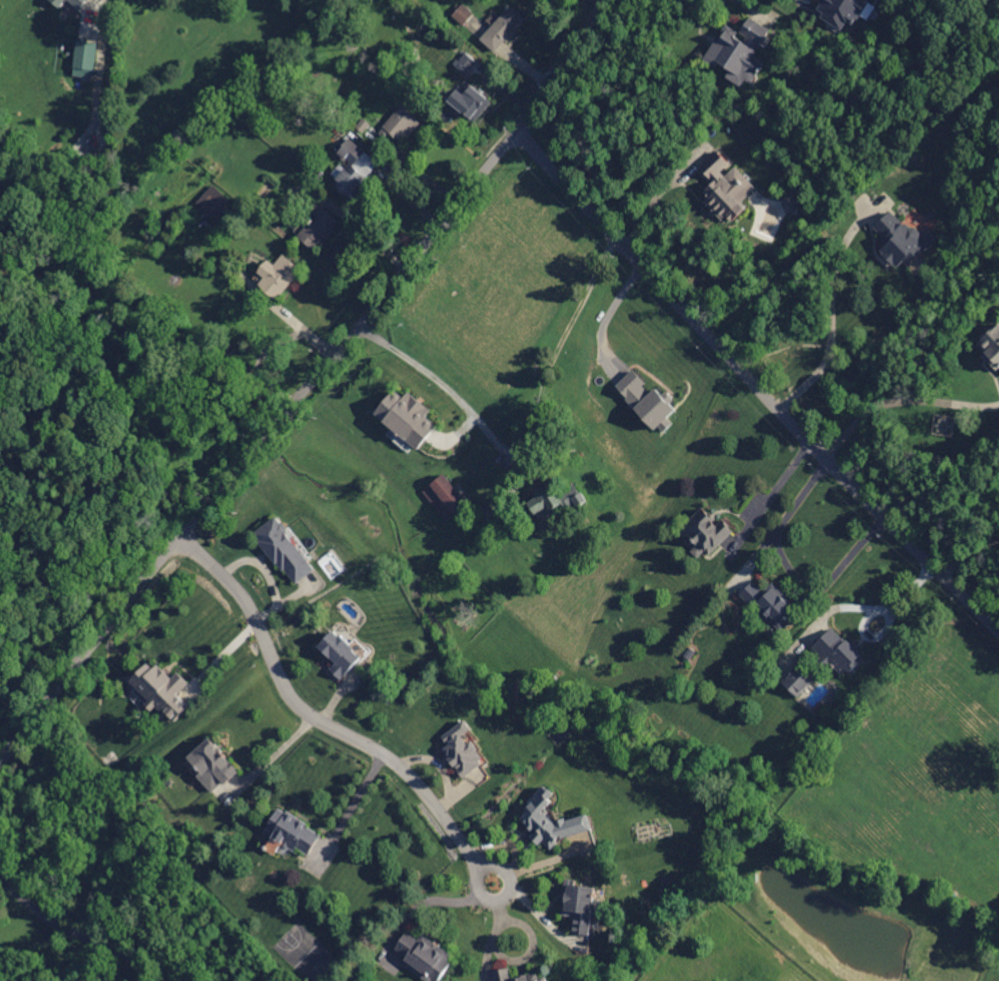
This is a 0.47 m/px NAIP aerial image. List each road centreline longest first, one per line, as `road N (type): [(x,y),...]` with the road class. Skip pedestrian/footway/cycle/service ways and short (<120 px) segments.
road 1 (residential): [(0,767),(176,541),(498,158),(606,0)]
road 2 (residential): [(998,630),(517,132)]
road 3 (residential): [(180,537),(245,601),(298,704),(397,764),(470,852)]
road 4 (residential): [(479,856),(470,852),(479,890),(504,899),(512,878),(479,856)]

